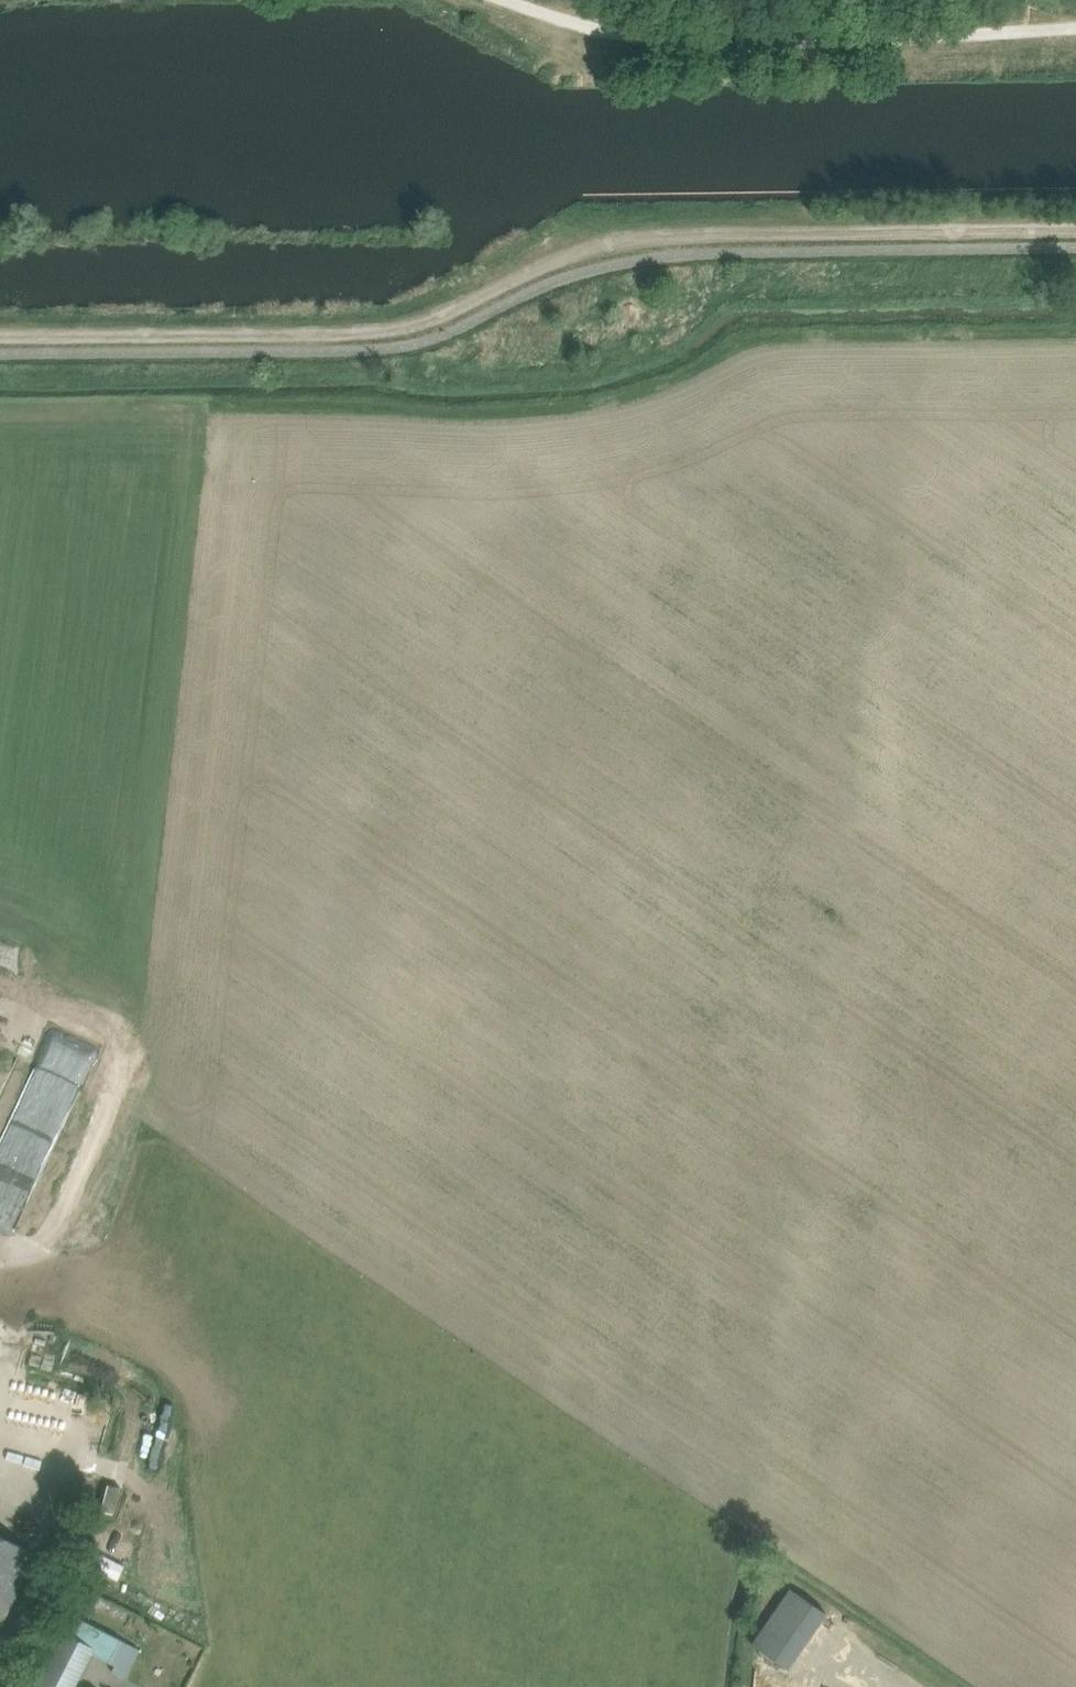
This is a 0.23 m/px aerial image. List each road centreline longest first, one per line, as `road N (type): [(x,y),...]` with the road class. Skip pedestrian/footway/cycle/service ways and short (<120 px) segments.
road 1 (track): [(1075,219),(657,219),(590,231),(405,325),(0,329)]
road 2 (track): [(525,0),(598,23),(1075,21)]

